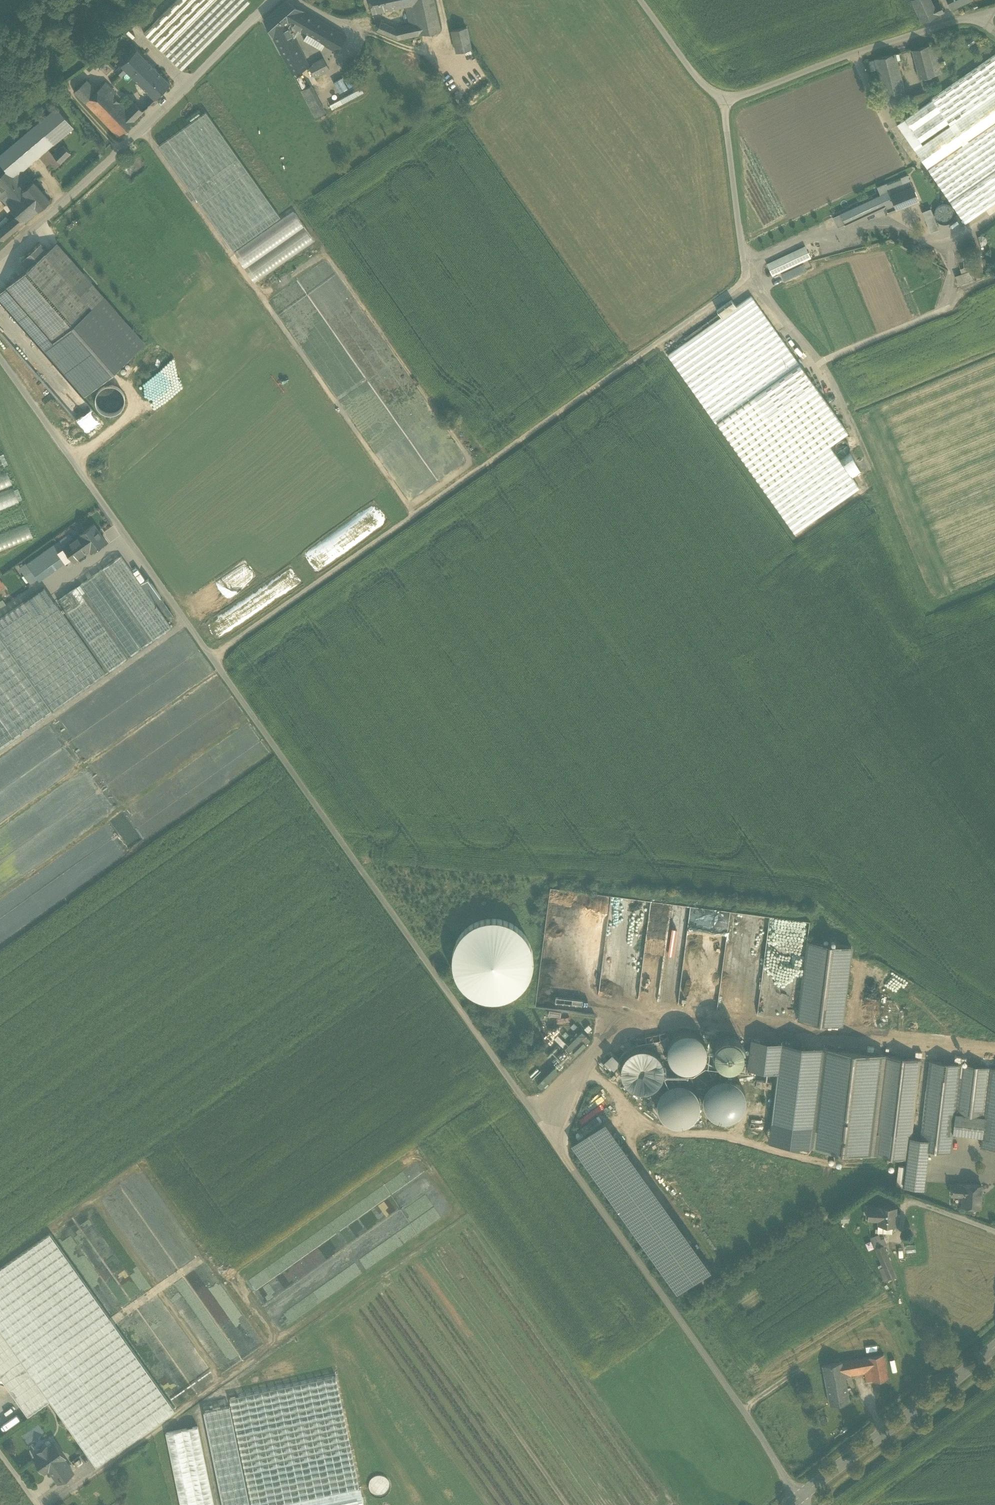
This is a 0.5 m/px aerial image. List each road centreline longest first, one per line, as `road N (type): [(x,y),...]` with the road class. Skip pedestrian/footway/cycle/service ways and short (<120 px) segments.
road 1 (track): [(800,1496),(0,359)]
road 2 (track): [(723,99),(747,283),(212,657)]
road 3 (unclassified): [(640,0),(697,80),(723,99),(976,14)]
road 4 (unclassified): [(0,258),(137,135),(268,0)]
road 5 (track): [(745,266),(816,234),(886,218),(924,244),(953,250),(994,218)]
road 6 (tertiary): [(800,1496),(994,1344)]
road 7 (track): [(747,283),(838,393),(870,464)]
road 8 (track): [(445,65),(291,0)]
road 9 (track): [(135,1167),(0,1263)]
road 10 (track): [(128,540),(58,589),(50,581),(0,614)]

